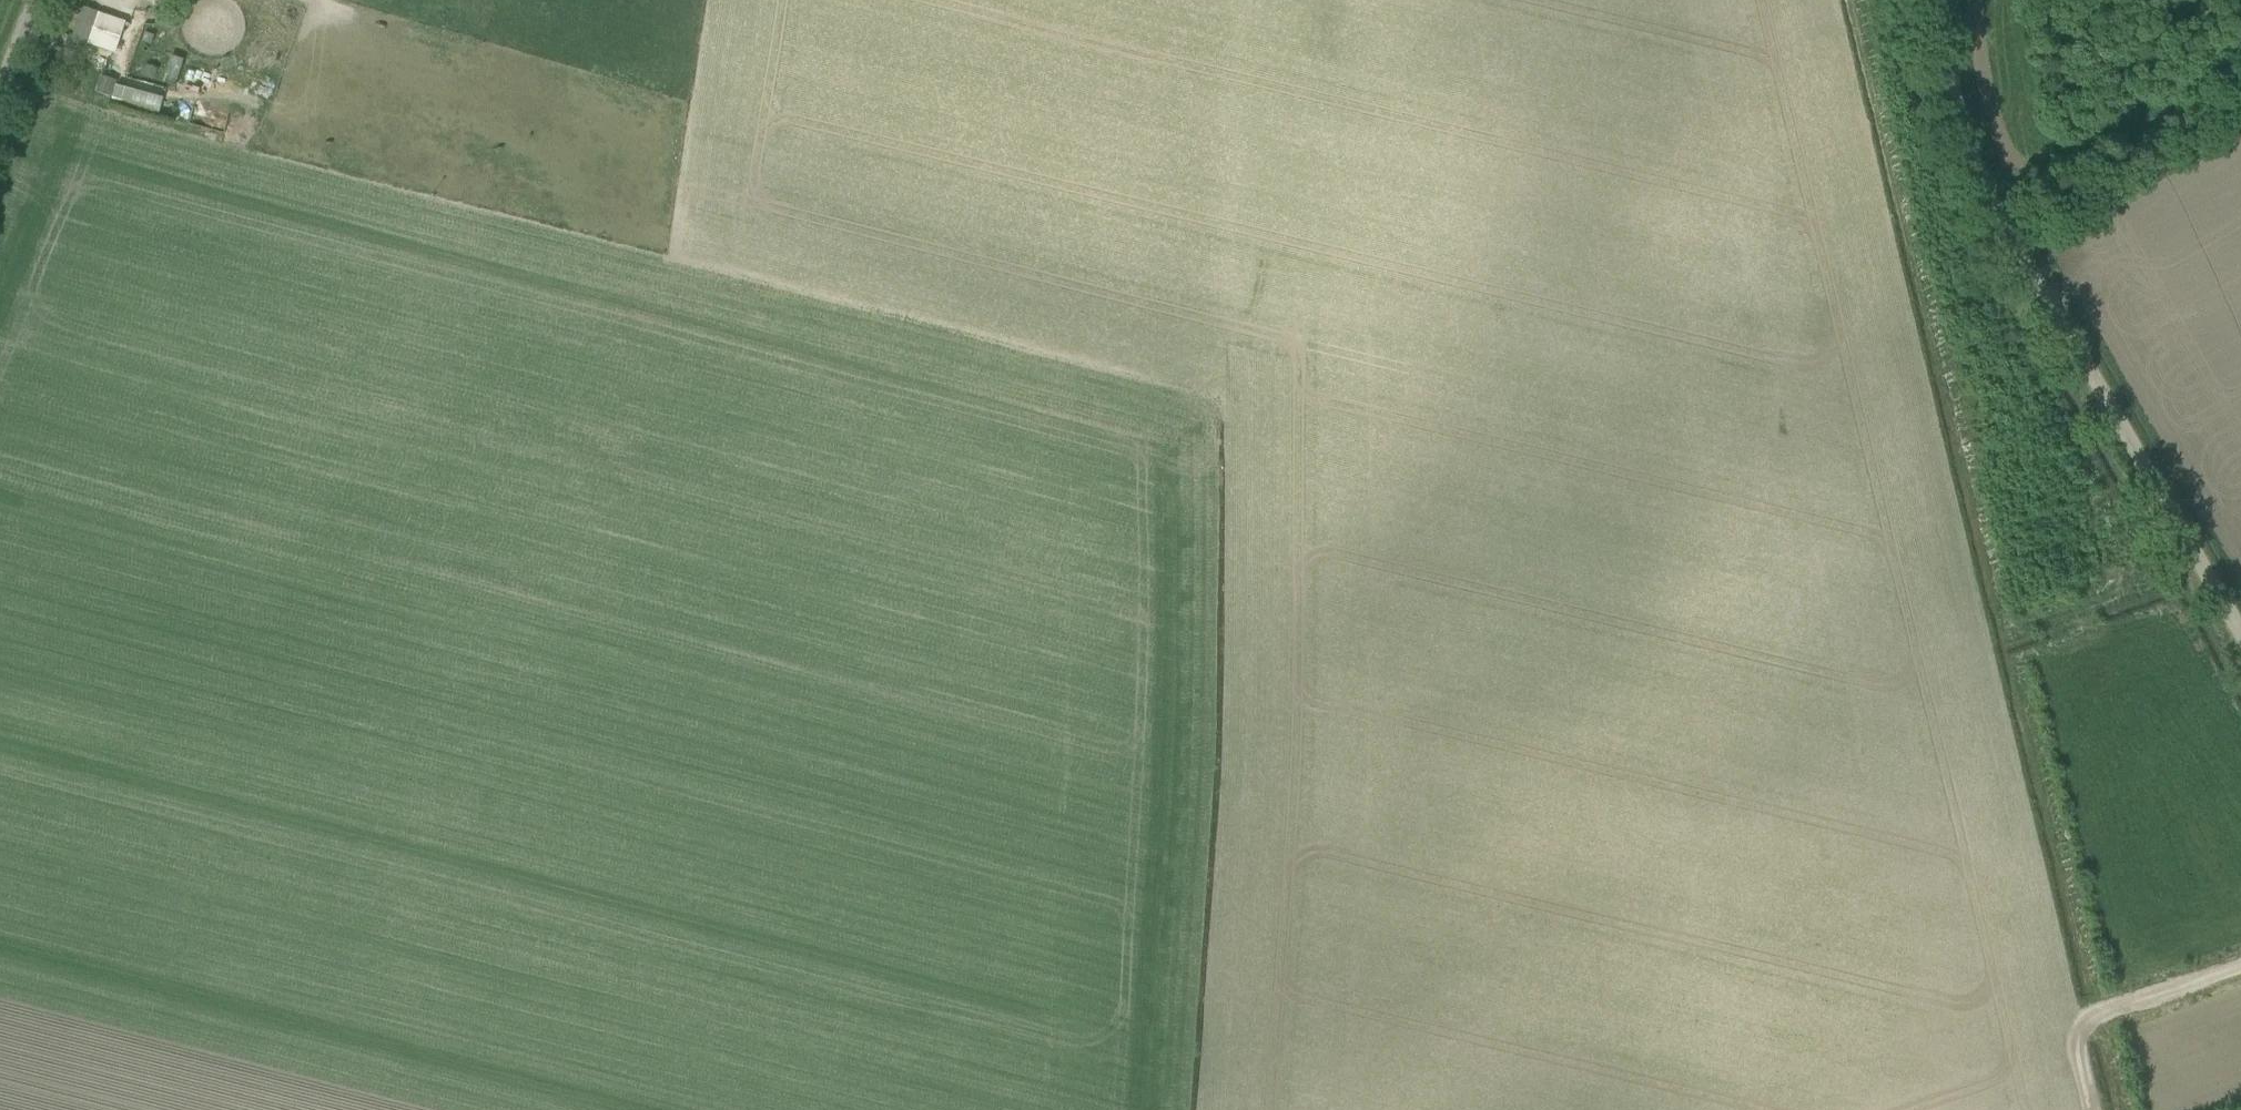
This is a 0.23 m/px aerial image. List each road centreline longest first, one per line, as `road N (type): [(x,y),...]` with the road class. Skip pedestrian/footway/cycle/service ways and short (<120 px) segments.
road 1 (unclassified): [(2240,622),(1986,179),(1960,110),(1948,0)]

